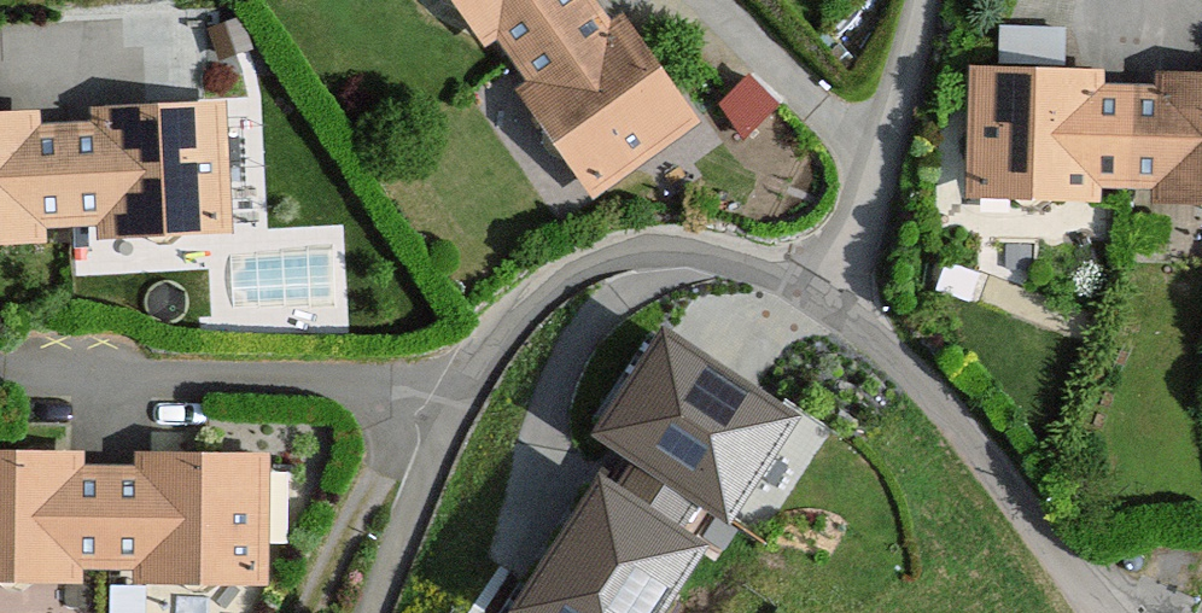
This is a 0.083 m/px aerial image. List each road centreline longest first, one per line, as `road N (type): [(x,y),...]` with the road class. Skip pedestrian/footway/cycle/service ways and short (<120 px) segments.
road 1 (residential): [(842,274),(615,257),(529,317),(437,402)]
road 2 (residential): [(842,274),(1022,503),(1133,612)]
road 3 (residential): [(0,370),(272,384),(437,402)]
road 4 (residential): [(923,0),(842,274)]
road 5 (residential): [(437,402),(382,612)]

